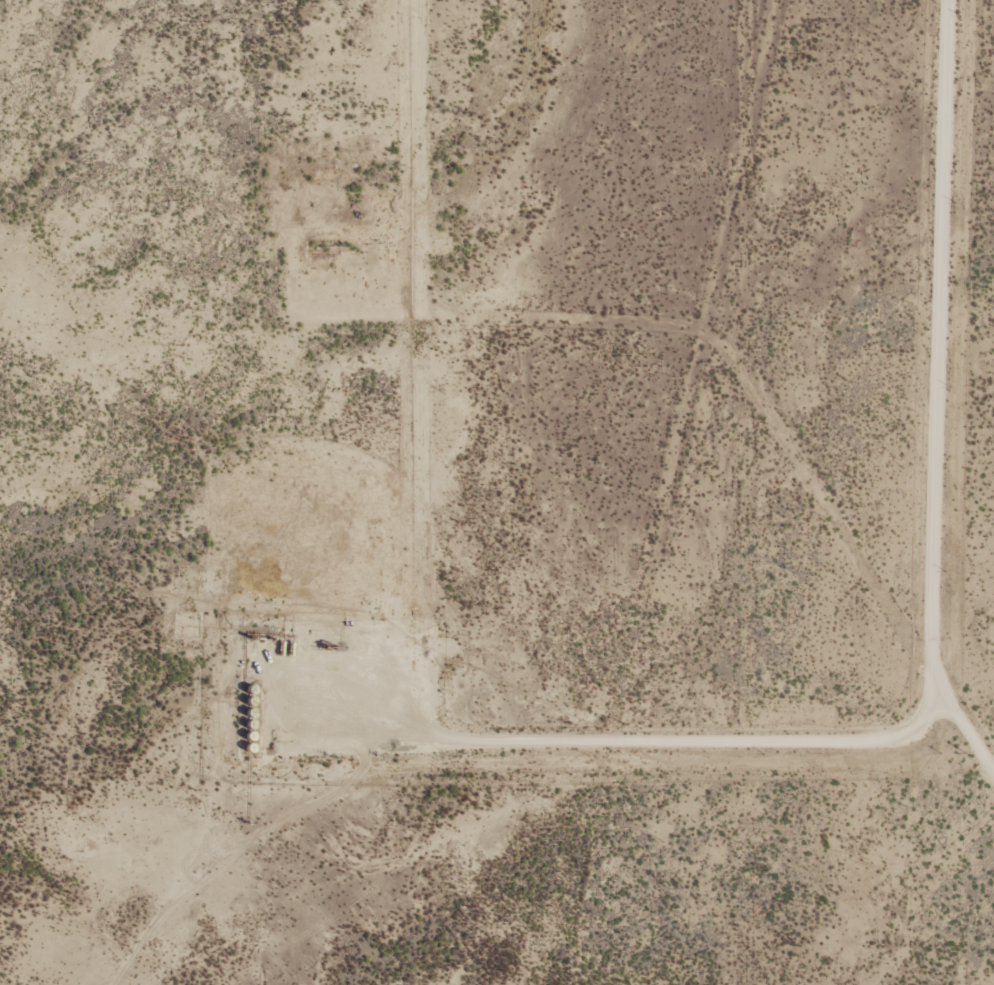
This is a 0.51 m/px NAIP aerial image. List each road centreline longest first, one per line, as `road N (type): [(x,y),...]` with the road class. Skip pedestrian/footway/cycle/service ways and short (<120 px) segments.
road 1 (track): [(563,984),(682,345),(767,0)]

